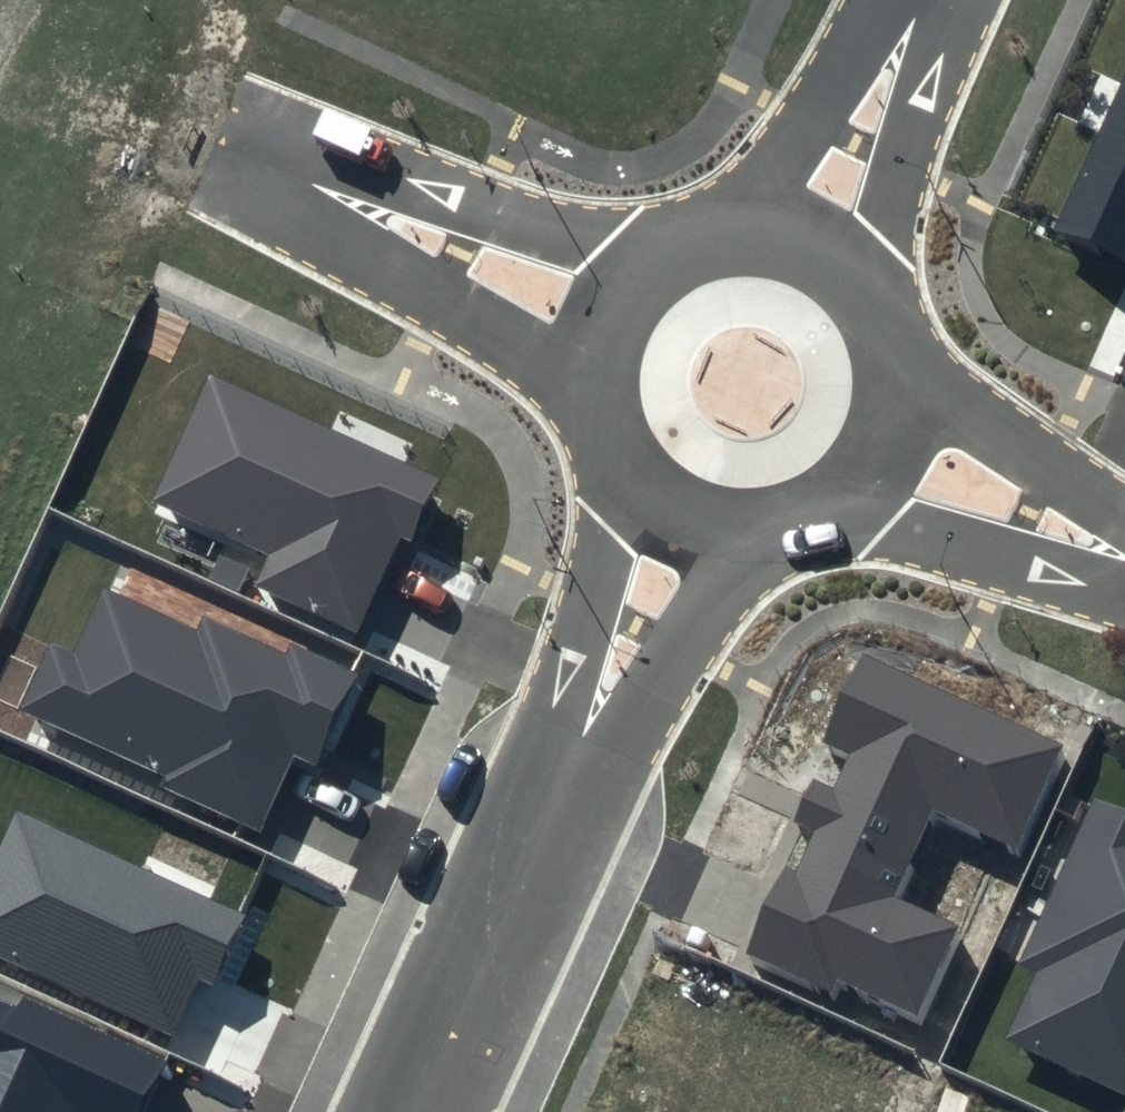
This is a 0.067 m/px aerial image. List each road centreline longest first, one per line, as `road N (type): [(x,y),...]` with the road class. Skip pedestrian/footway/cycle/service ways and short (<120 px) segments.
road 1 (residential): [(537,831),(553,720),(620,465)]
road 2 (residential): [(757,535),(615,750),(537,831)]
road 3 (residential): [(596,394),(320,219),(302,180)]
road 4 (residential): [(302,180),(351,171),(658,259)]
road 5 (residential): [(410,1111),(537,831)]
road 6 (residential): [(949,0),(871,290)]
road 7 (residential): [(1124,583),(833,510)]
road 8 (residential): [(735,230),(888,0)]
road 9 (residential): [(901,364),(1124,518)]
road 10 (residential): [(901,364),(888,446),(833,510)]
road 11 (residential): [(757,535),(679,518),(620,465)]
road 12 (residential): [(596,394),(609,319),(658,259)]
road 13 (residential): [(735,230),(811,243),(871,290)]

